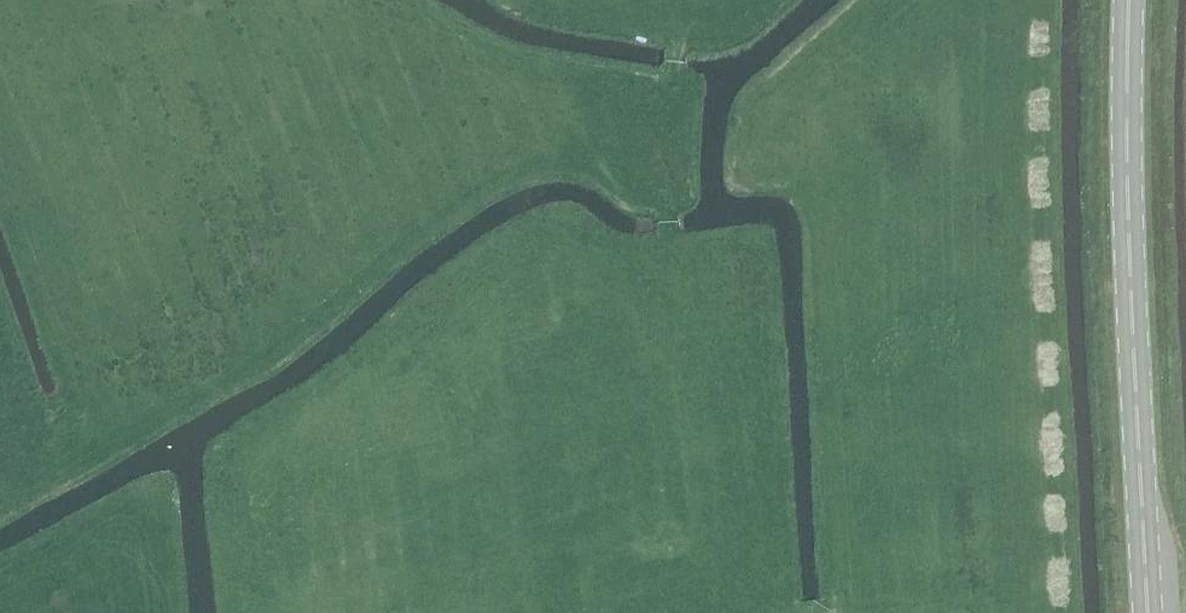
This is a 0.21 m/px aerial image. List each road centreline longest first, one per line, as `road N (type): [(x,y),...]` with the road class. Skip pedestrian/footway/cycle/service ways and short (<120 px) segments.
road 1 (primary): [(1147,612),(1130,296),(1128,0)]

